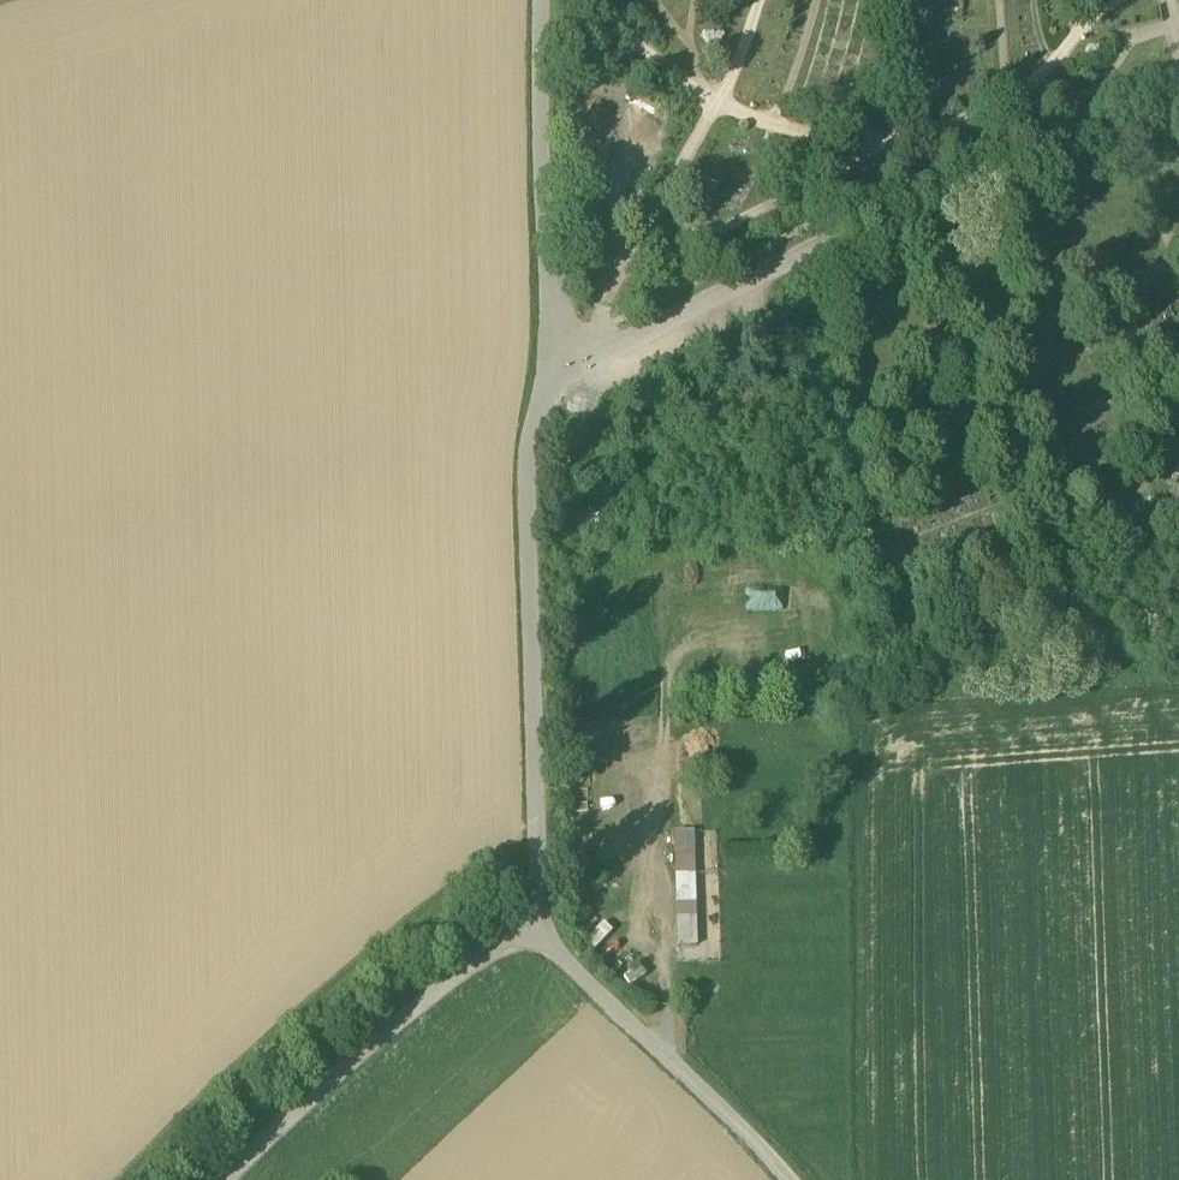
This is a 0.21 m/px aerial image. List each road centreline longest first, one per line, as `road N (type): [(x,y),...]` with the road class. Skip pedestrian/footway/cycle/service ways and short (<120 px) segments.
road 1 (residential): [(546,384),(1023,145),(1178,82)]
road 2 (track): [(228,1179),(458,979),(533,934)]
road 3 (track): [(541,0),(541,163),(553,337),(546,384)]
road 4 (unclassified): [(533,934),(788,1179)]

